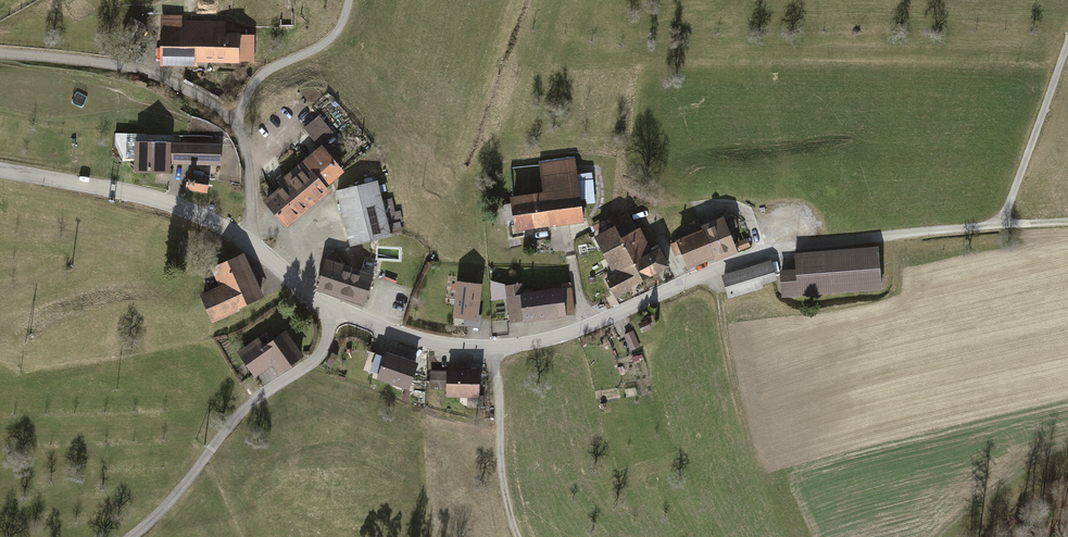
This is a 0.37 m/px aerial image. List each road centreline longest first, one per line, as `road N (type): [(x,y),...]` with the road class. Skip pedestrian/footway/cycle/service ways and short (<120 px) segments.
road 1 (residential): [(330,311),(434,343),(495,347),(577,330),(761,253),(1002,224)]
road 2 (residential): [(0,172),(130,192),(190,212),(249,246),(330,311)]
road 3 (residential): [(330,311),(321,355),(253,403),(132,536)]
road 4 (track): [(495,347),(499,472),(520,536)]
road 5 (track): [(1002,224),(1067,46)]

